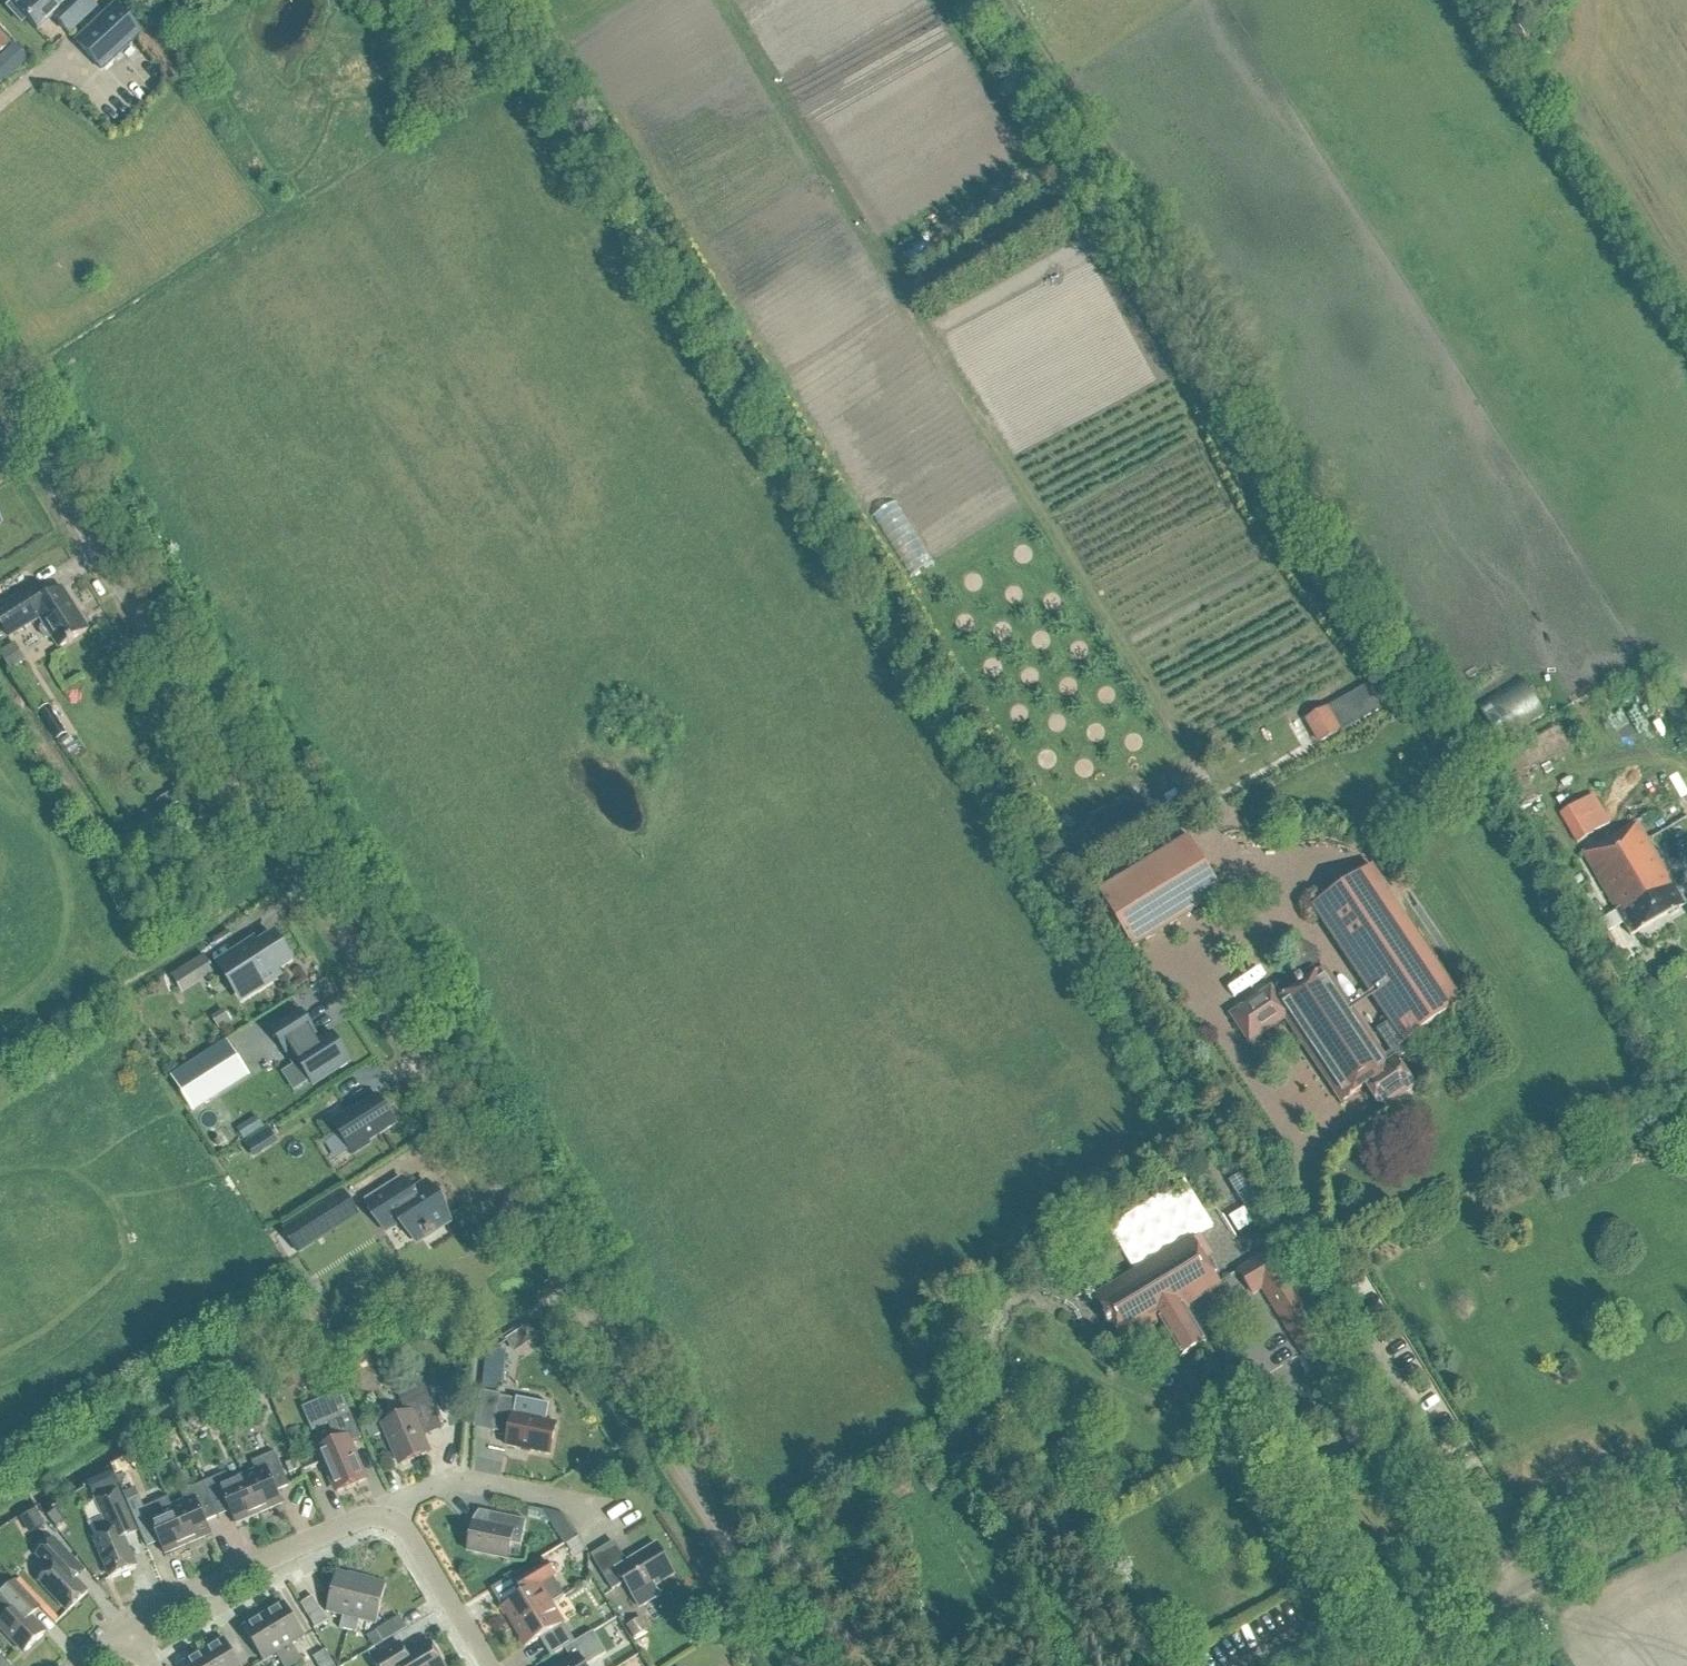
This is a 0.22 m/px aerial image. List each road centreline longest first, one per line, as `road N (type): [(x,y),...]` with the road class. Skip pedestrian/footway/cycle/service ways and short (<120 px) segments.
road 1 (unclassified): [(810,1665),(0,403)]
road 2 (unclassified): [(1393,1665),(1626,1526),(1686,1501)]
road 3 (residential): [(390,1520),(353,1523),(125,1623)]
road 4 (residential): [(604,1525),(594,1509),(454,1479),(397,1504),(390,1520)]
road 5 (residential): [(488,1665),(410,1536),(390,1520)]

